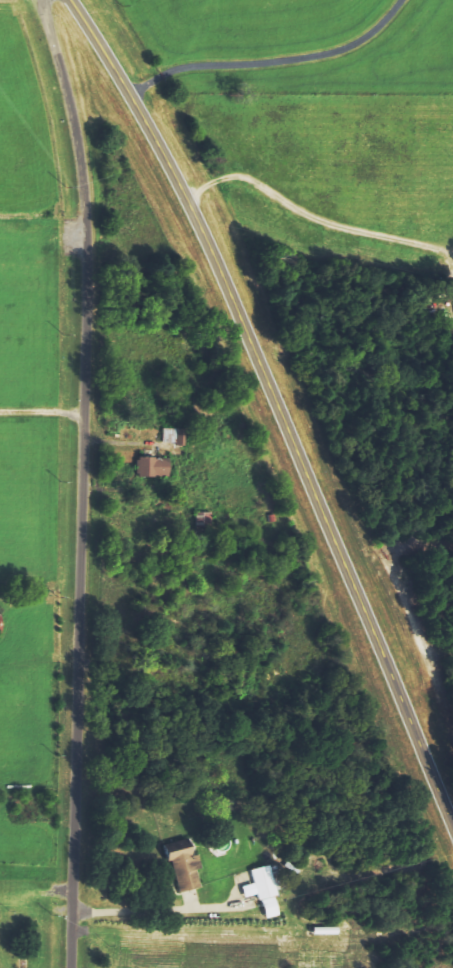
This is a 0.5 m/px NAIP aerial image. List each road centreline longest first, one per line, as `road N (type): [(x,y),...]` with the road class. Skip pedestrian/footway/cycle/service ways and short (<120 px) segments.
road 1 (residential): [(73,967),(90,308),(79,138),(43,0)]
road 2 (secondary): [(70,0),(203,225),(452,812)]

